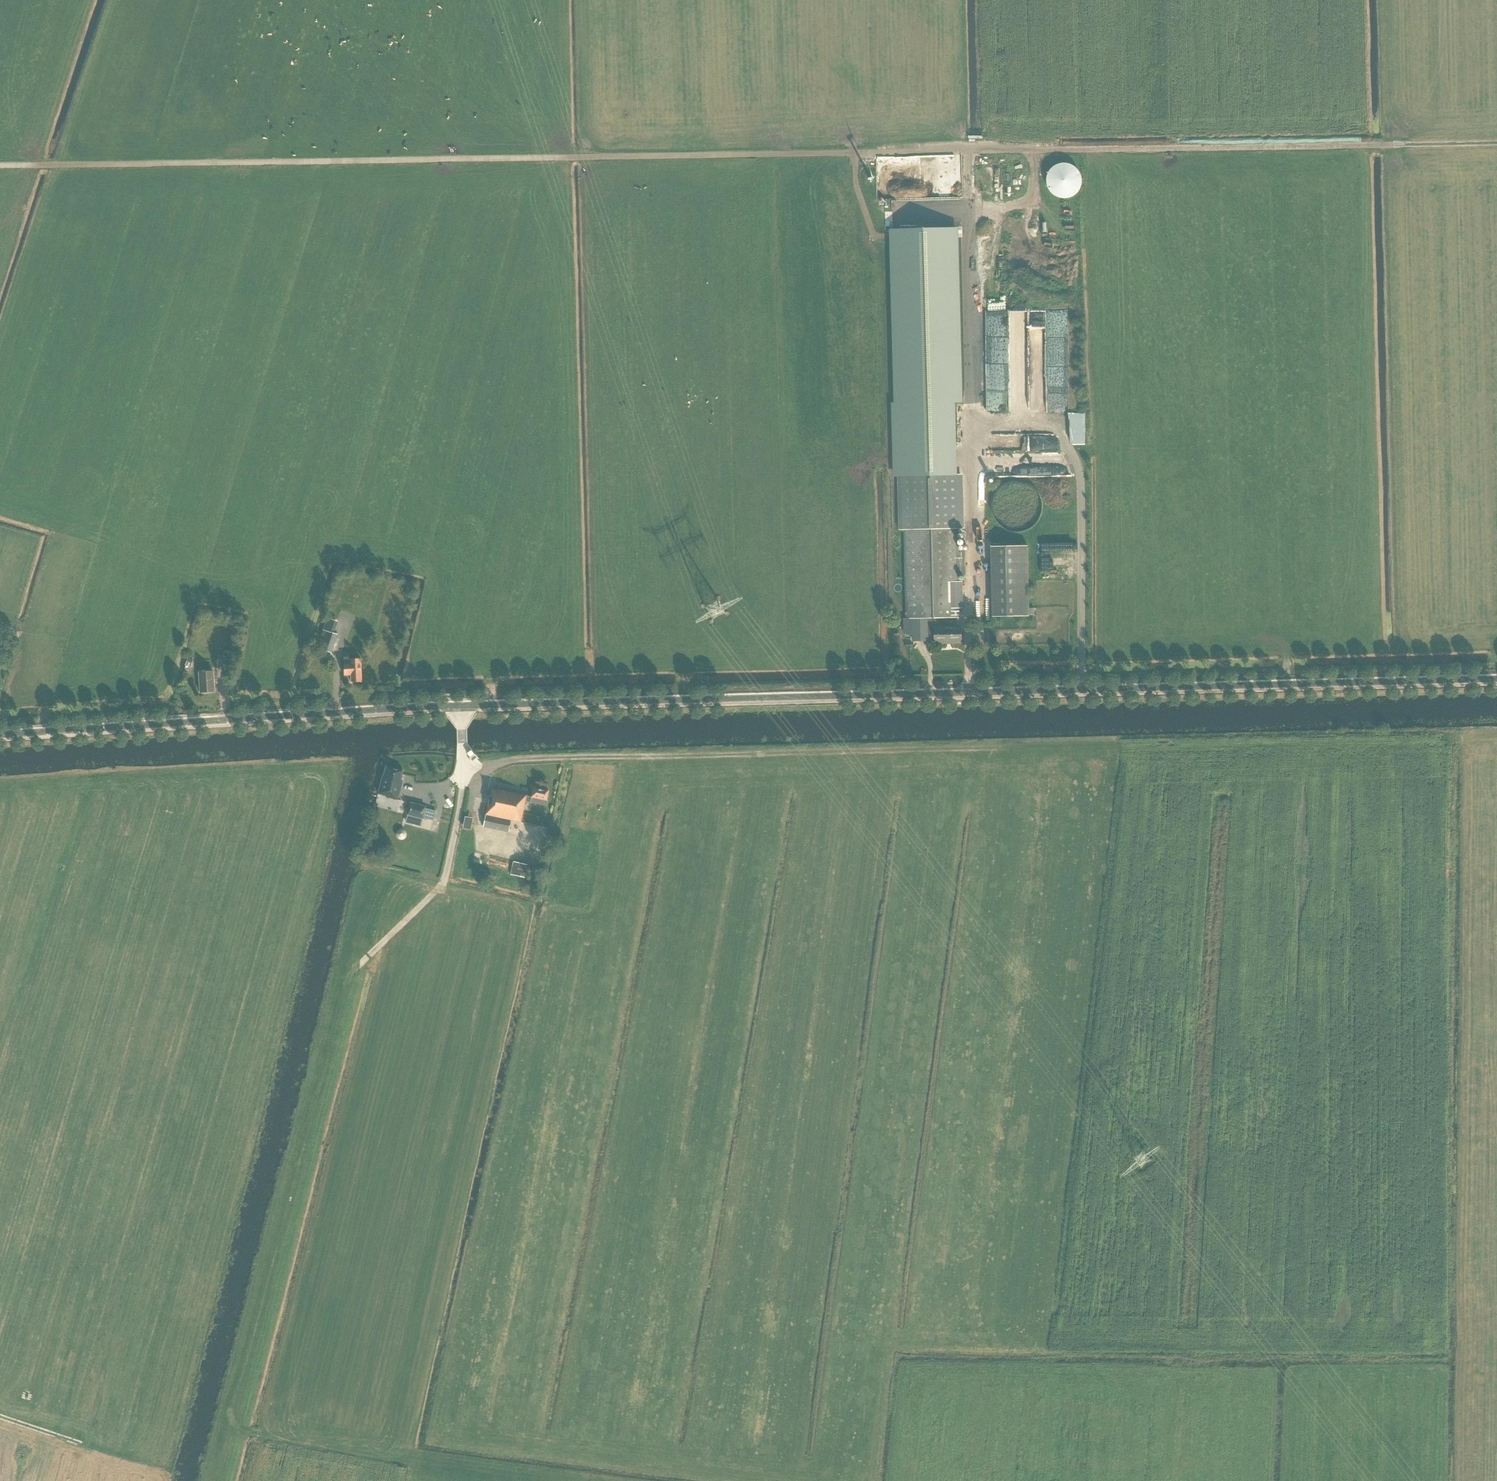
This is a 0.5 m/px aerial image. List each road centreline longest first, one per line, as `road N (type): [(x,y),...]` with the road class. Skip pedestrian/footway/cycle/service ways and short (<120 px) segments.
road 1 (unclassified): [(0,734),(461,706),(1496,679)]
road 2 (track): [(463,788),(443,882),(362,963)]

